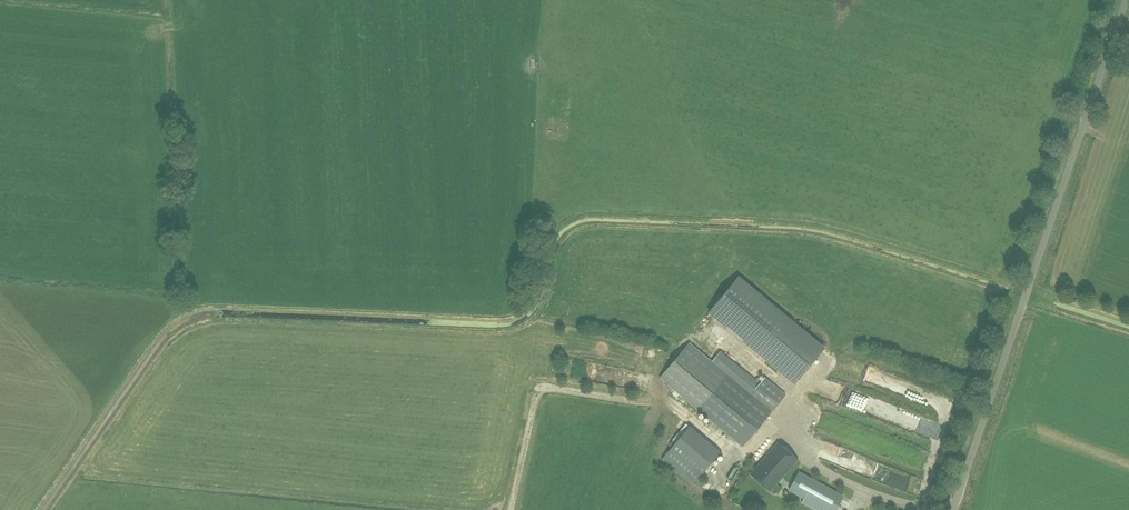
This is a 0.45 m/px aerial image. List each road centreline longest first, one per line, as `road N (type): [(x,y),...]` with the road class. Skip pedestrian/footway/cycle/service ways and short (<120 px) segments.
road 1 (unclassified): [(953,509),(1126,0)]

